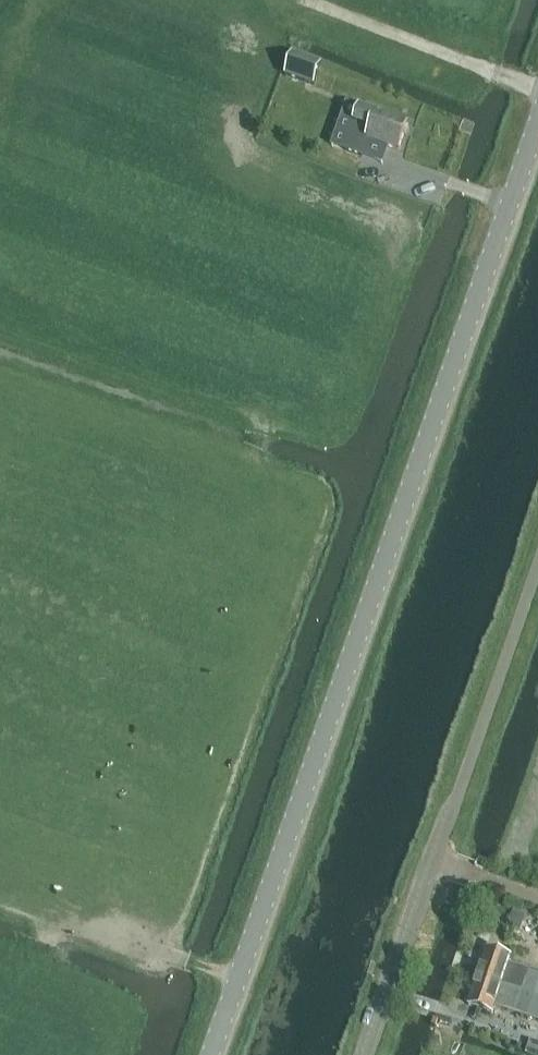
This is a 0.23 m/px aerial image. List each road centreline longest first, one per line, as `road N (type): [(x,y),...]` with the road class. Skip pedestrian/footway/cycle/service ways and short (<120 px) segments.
road 1 (tertiary): [(218,1054),(537,120)]
road 2 (unclassified): [(366,1054),(537,561)]
road 3 (track): [(311,0),(537,85)]

